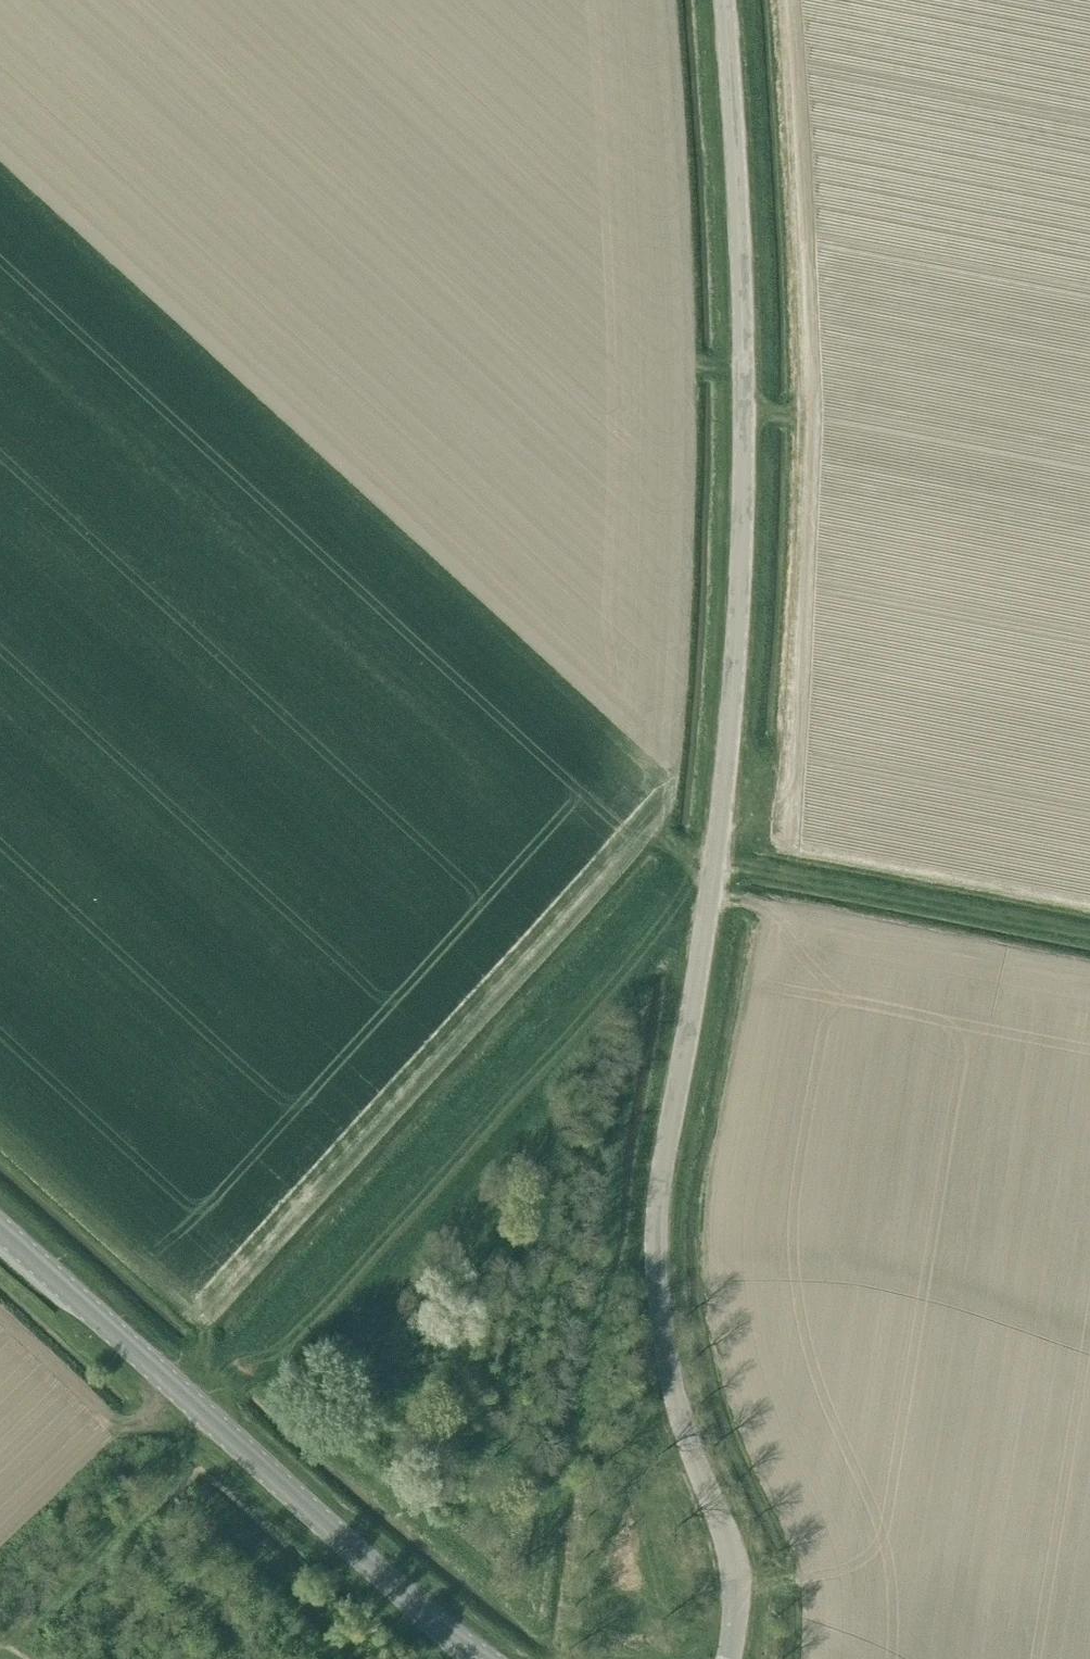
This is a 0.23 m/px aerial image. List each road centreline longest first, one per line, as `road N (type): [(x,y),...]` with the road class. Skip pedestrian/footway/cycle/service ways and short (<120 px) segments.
road 1 (tertiary): [(729,1658),(737,1584),(669,1372),(657,1284),(668,1142),(720,830),(745,506),(745,277),(725,0)]
road 2 (primary): [(460,1645),(0,1228)]

